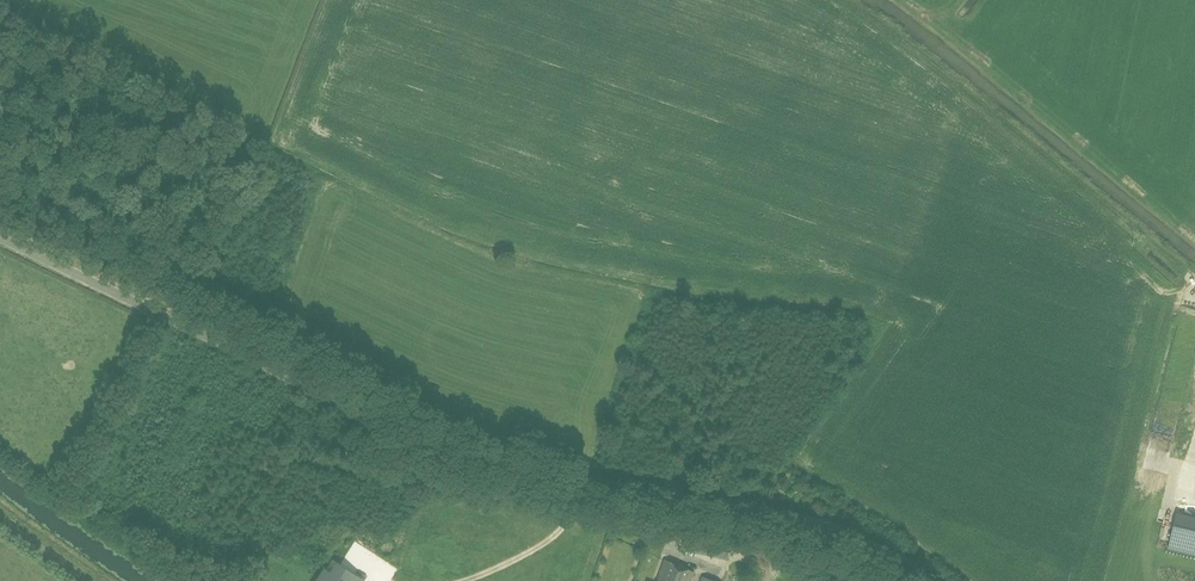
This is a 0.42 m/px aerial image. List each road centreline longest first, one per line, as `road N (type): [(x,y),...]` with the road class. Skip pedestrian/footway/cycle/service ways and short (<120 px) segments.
road 1 (tertiary): [(934,580),(816,523),(580,481),(400,427),(0,236)]

